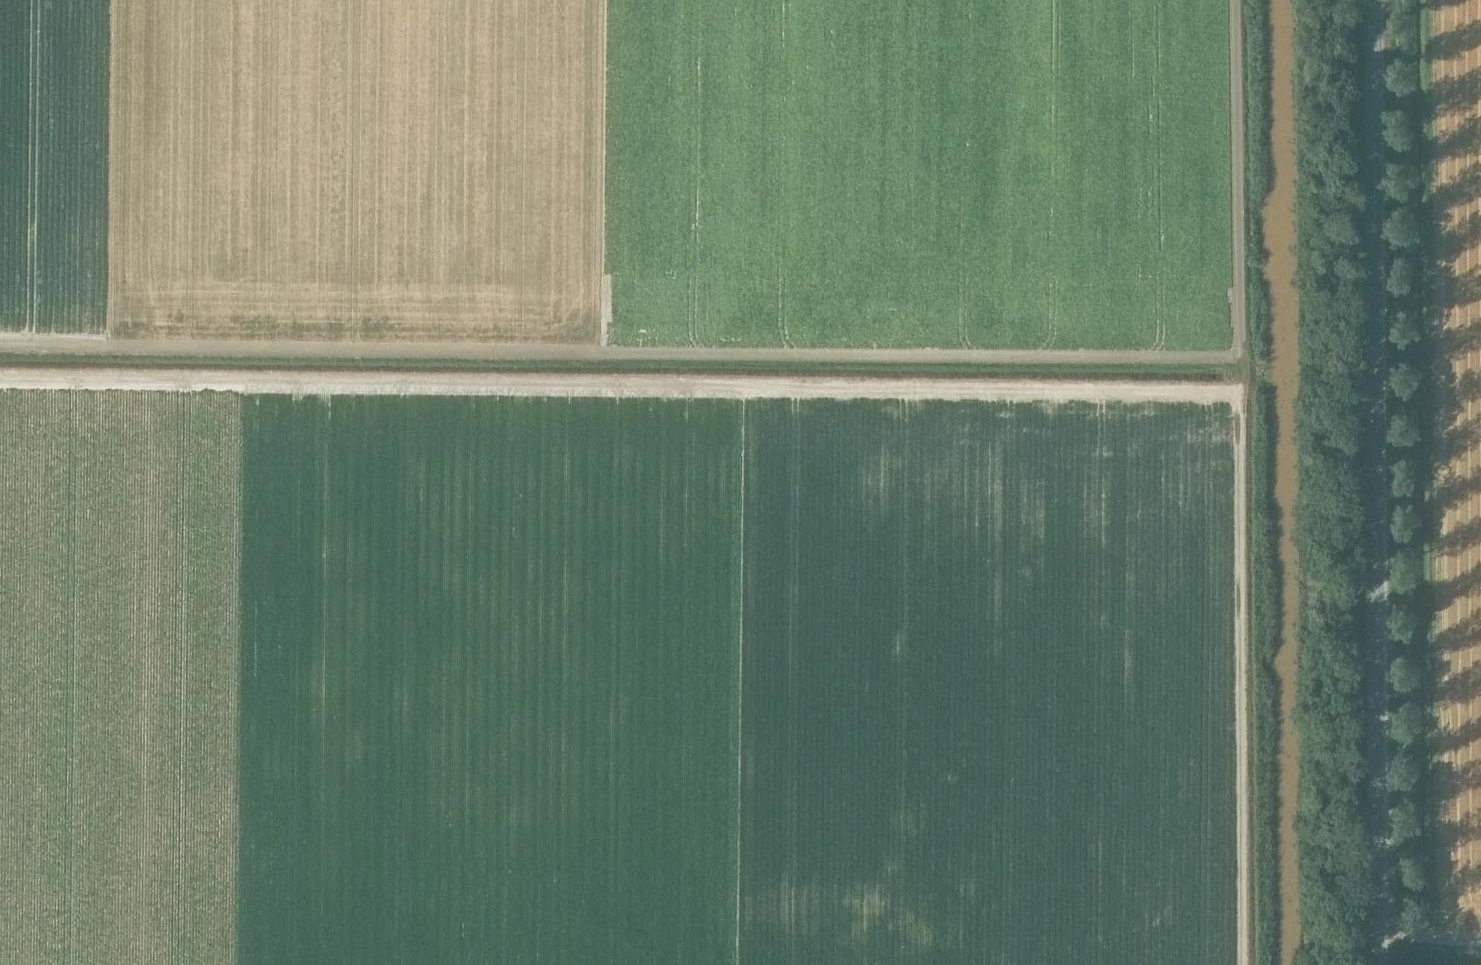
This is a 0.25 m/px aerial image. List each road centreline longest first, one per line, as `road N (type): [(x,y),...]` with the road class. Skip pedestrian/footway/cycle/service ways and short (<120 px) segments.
road 1 (unclassified): [(1379,964),(1374,0)]

